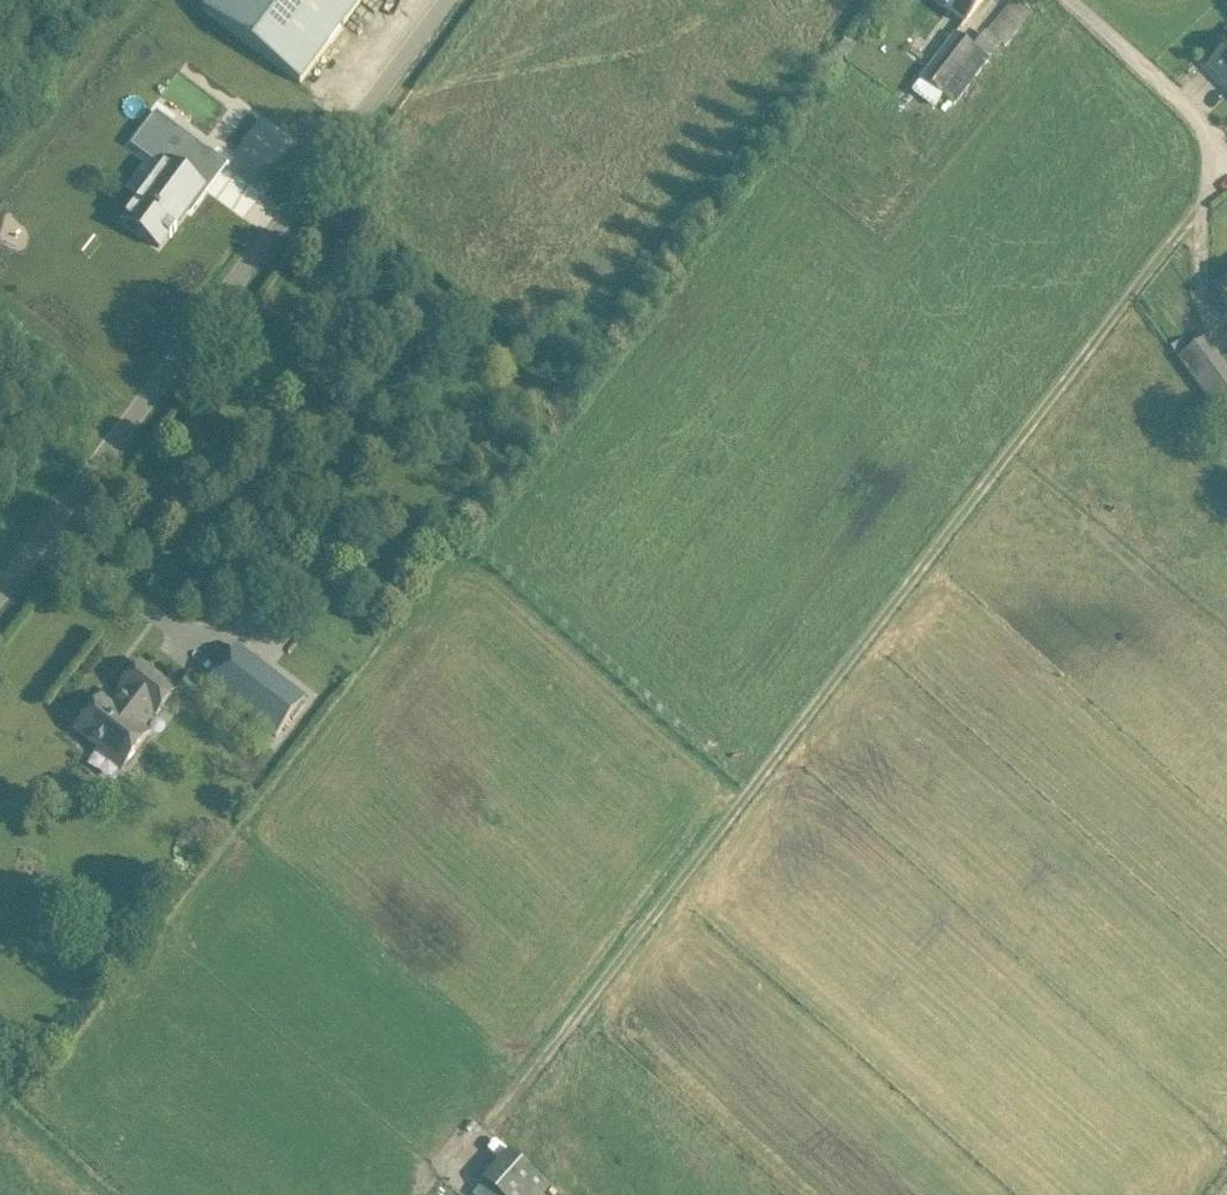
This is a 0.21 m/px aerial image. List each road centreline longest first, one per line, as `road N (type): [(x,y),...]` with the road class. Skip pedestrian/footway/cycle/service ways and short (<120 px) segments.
road 1 (unclassified): [(0,596),(449,0)]
road 2 (unclassified): [(1067,0),(1226,145)]

